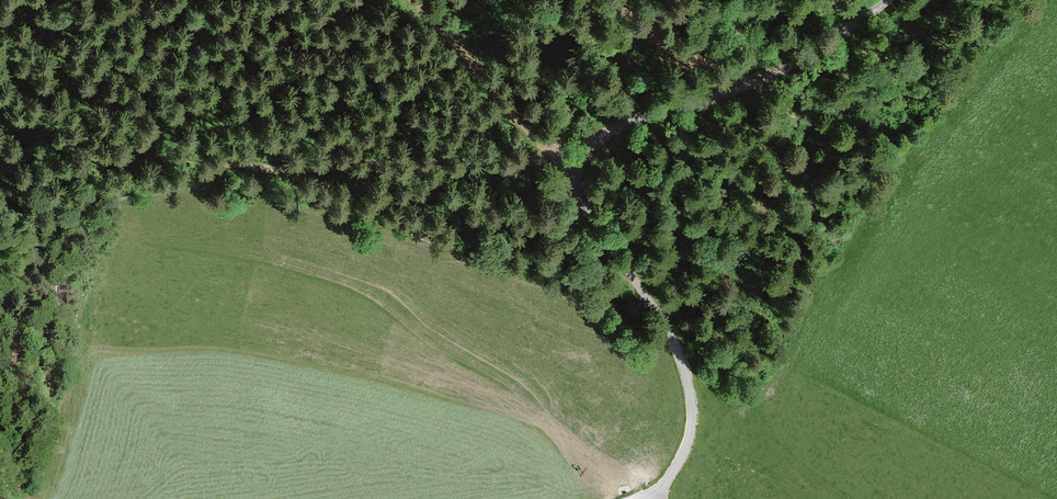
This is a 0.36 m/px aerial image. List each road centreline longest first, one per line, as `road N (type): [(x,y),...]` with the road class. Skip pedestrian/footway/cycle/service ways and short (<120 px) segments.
road 1 (unclassified): [(889,0),(793,66),(615,129),(579,160),(587,210),(668,332),(685,372),(692,418),(683,455)]
road 2 (track): [(577,178),(554,159),(458,168),(181,161)]
road 3 (track): [(554,159),(418,0)]
road 4 (track): [(739,90),(664,20),(625,0)]

